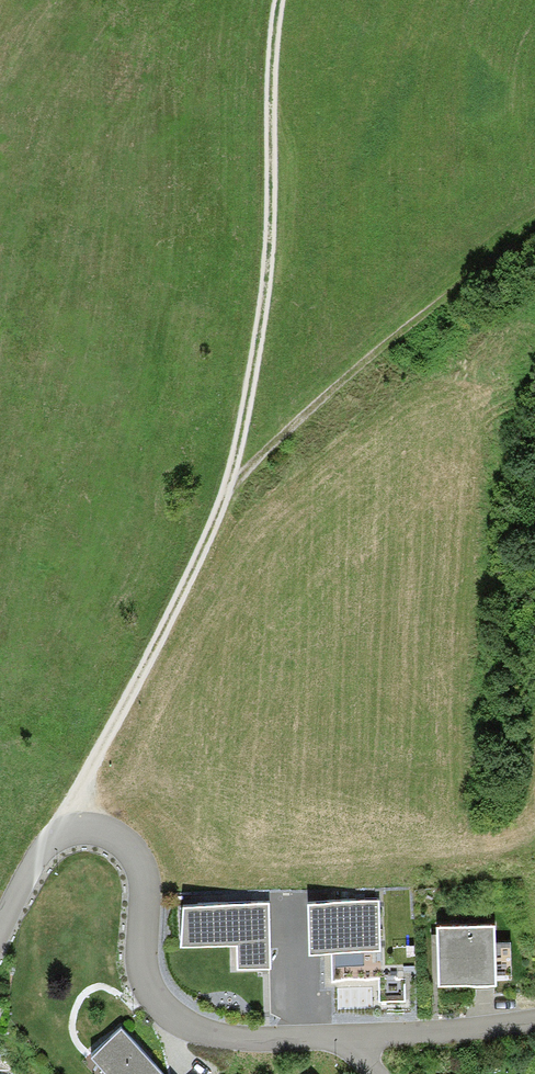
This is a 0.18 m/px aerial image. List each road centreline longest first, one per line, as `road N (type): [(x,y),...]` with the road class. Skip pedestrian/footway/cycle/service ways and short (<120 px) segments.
road 1 (track): [(76,827),(85,783),(173,619),(234,476),(257,384),(275,206),(279,0)]
road 2 (unclassified): [(0,932),(44,851),(76,827),(112,832),(137,858),(139,965),(149,999),(177,1024),(224,1039),(353,1035)]
road 3 (track): [(234,476),(382,343),(534,233)]
road 4 (unclassified): [(353,1035),(494,1029),(534,1019)]

